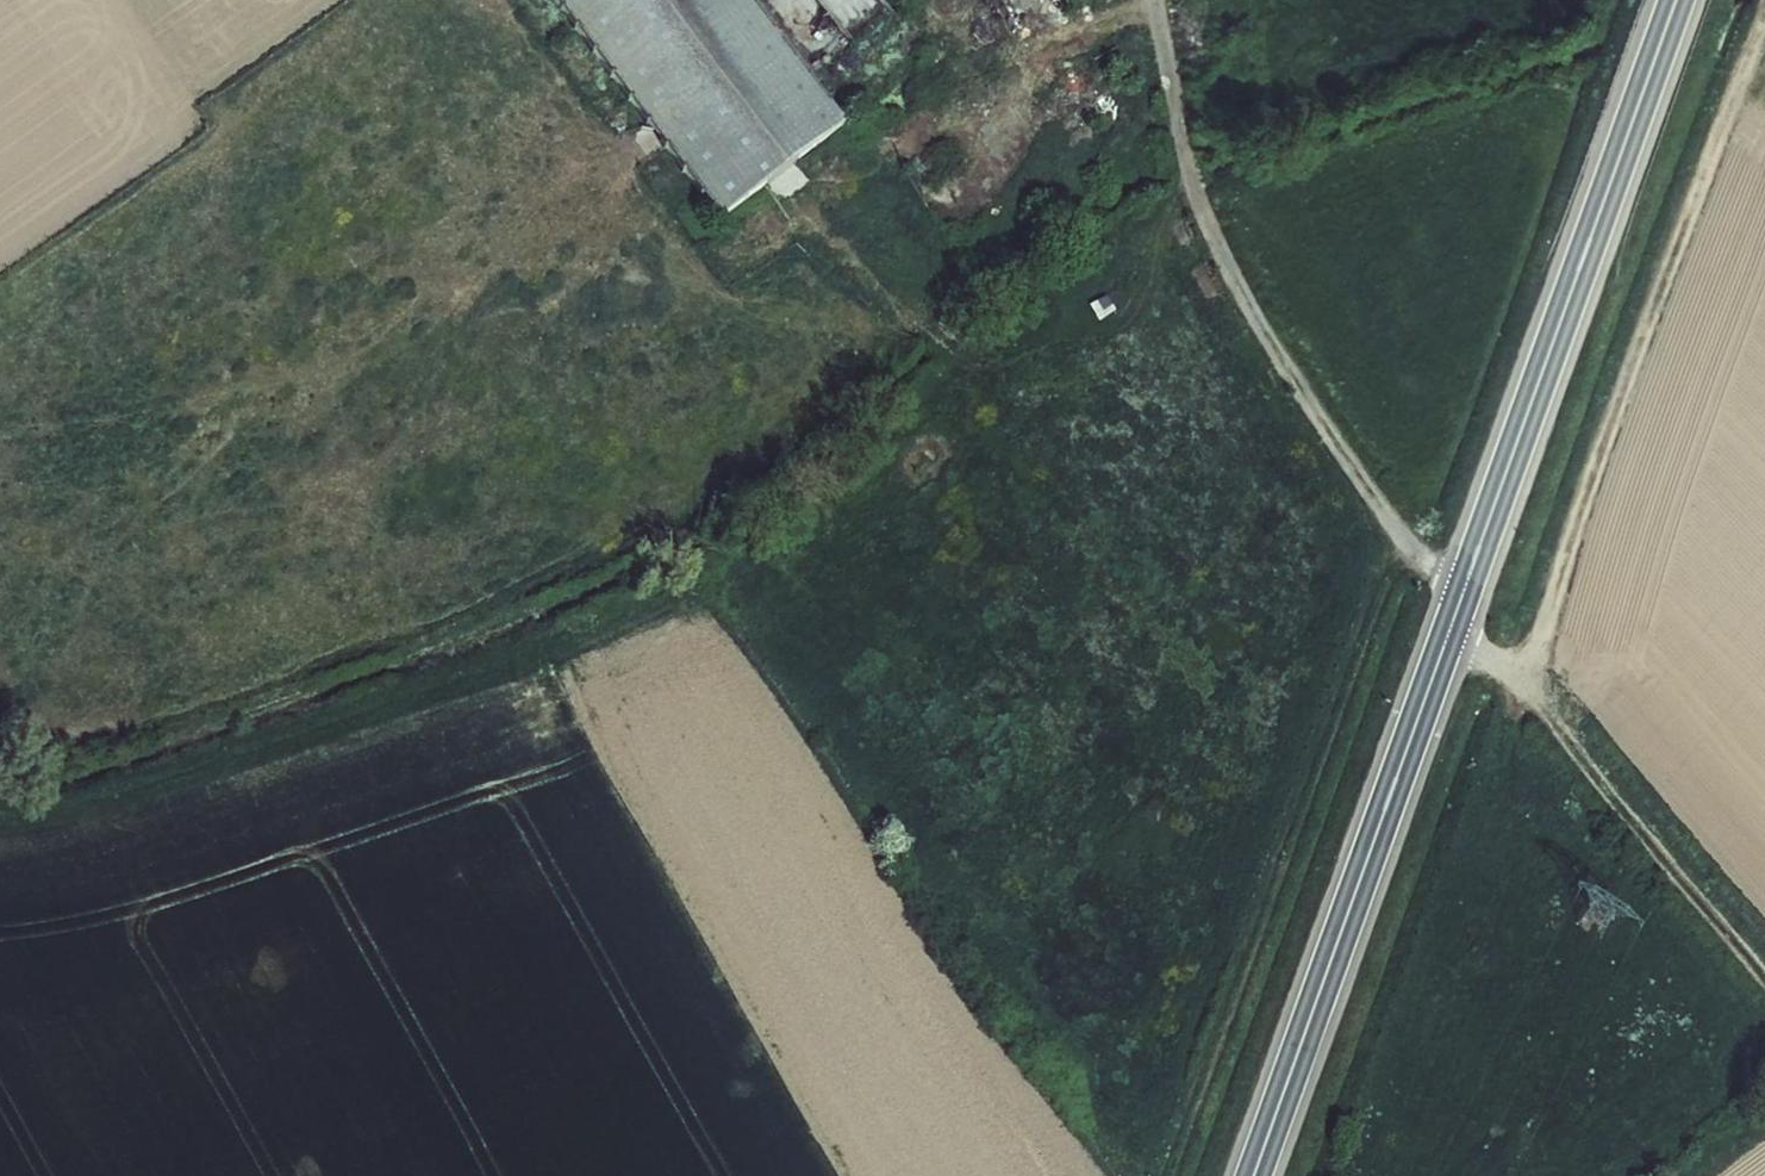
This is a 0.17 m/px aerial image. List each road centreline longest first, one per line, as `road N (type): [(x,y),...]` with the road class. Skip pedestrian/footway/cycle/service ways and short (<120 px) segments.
road 1 (secondary): [(1249,1175),(1677,0)]
road 2 (track): [(1459,601),(1399,538),(1310,408),(1210,237),(1178,149),(1154,0)]

